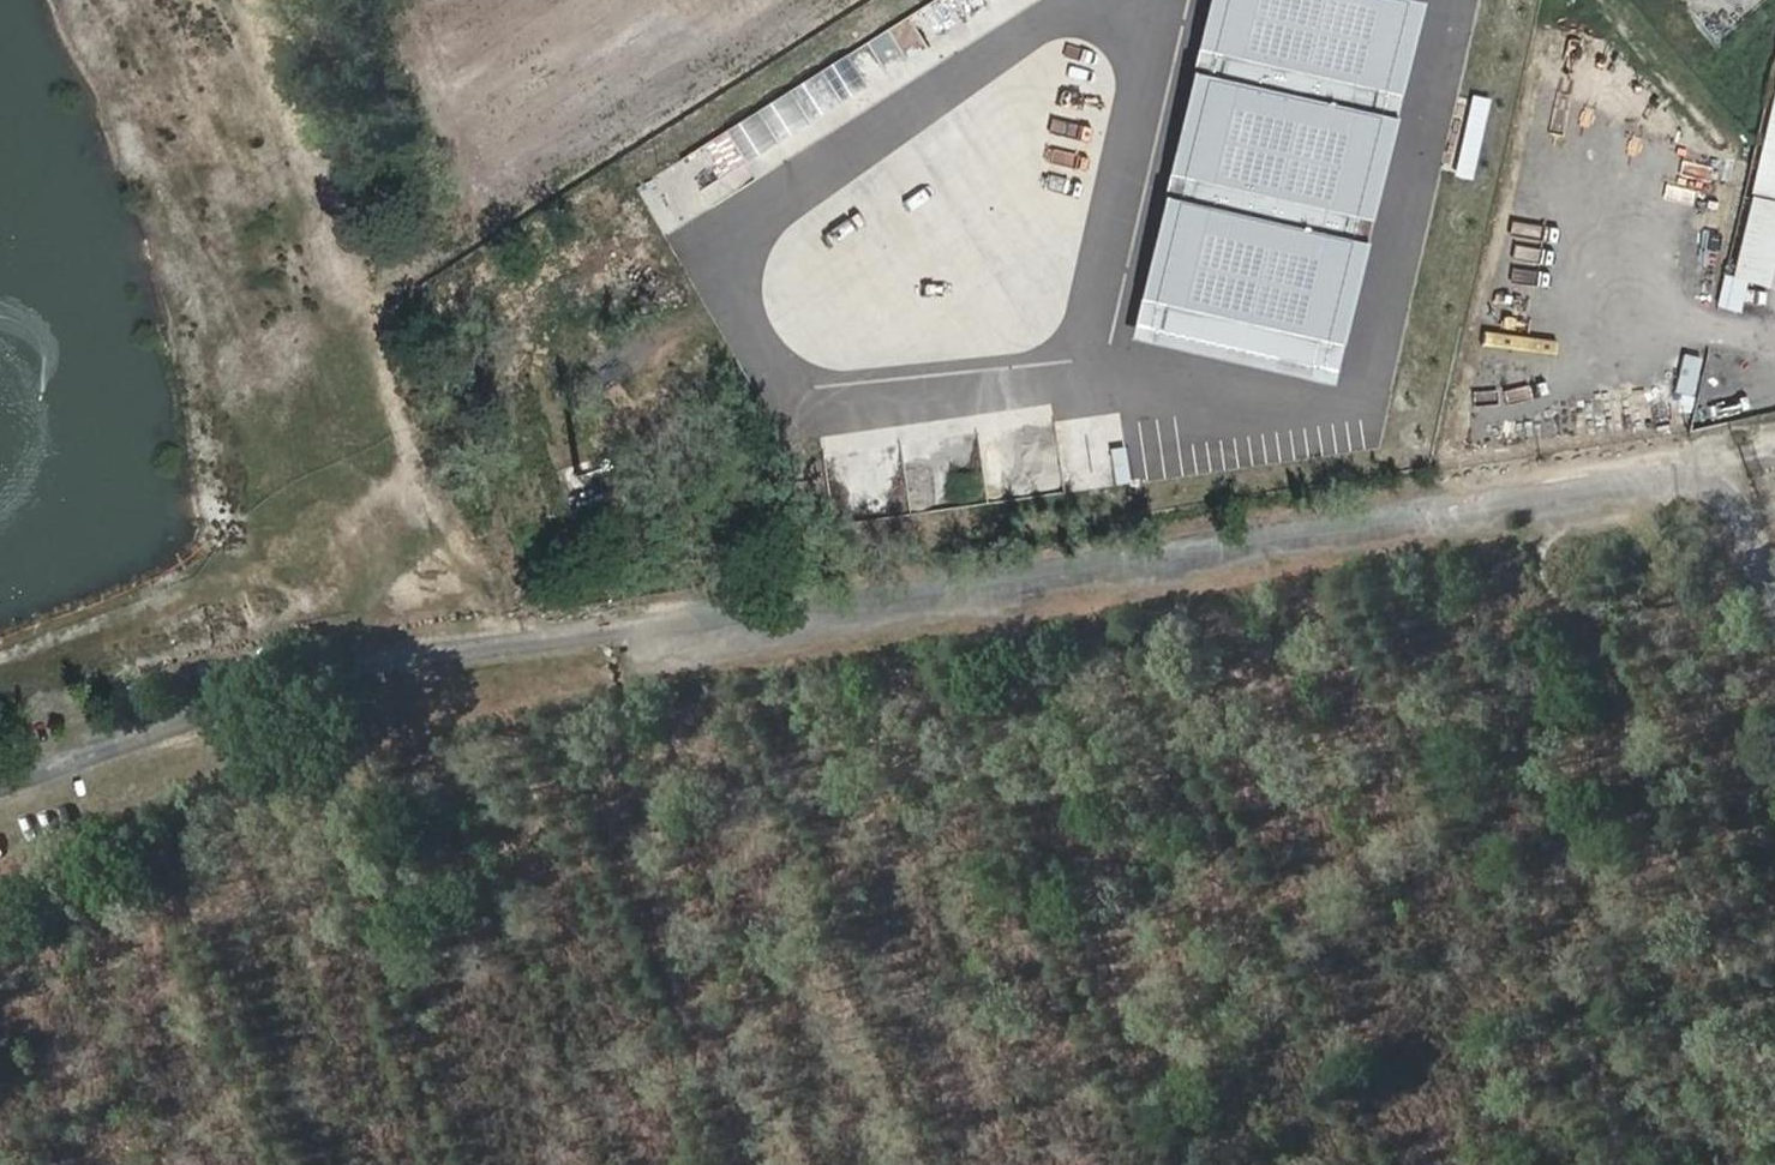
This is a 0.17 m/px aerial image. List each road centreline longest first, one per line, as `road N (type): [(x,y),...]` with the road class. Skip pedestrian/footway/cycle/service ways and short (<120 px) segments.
road 1 (track): [(509,649),(429,470),(247,0)]
road 2 (track): [(0,663),(198,595)]

